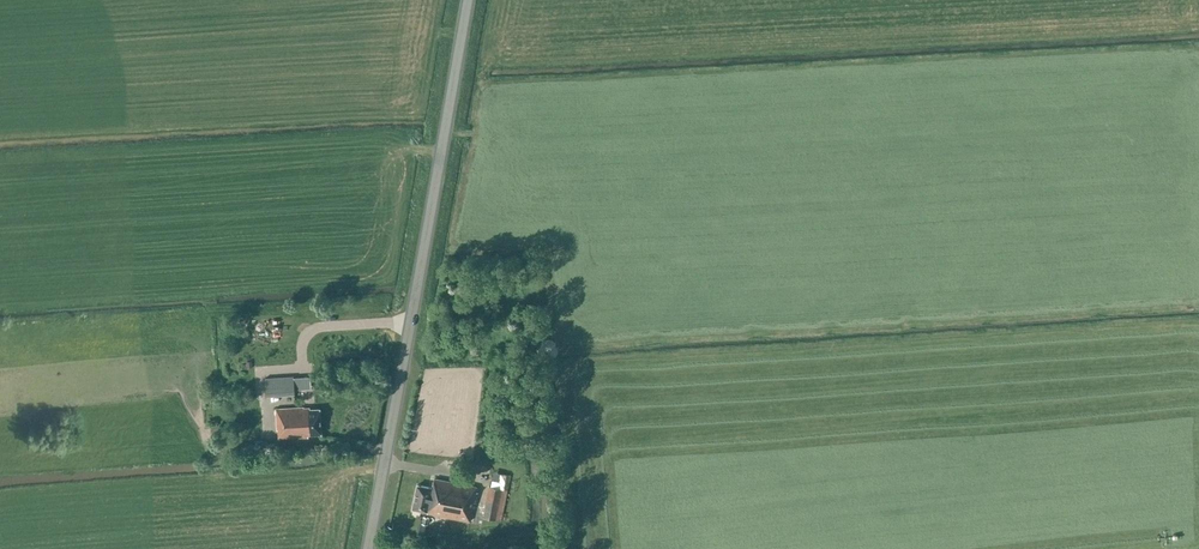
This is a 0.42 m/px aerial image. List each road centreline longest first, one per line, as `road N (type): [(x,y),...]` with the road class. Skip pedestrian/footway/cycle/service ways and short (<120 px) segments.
road 1 (tertiary): [(371,548),(471,0)]

